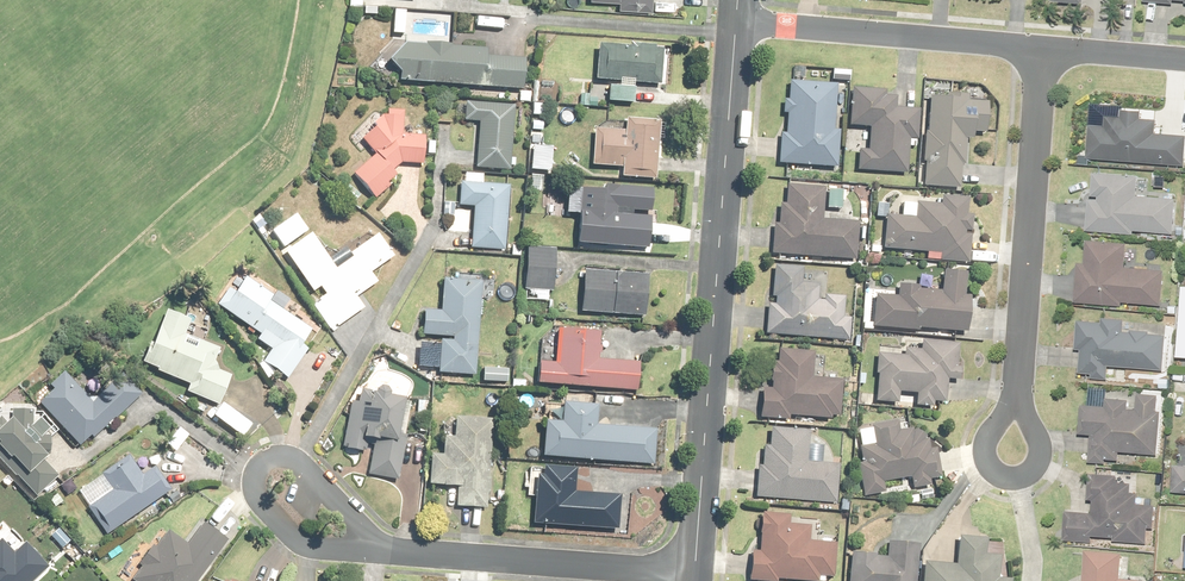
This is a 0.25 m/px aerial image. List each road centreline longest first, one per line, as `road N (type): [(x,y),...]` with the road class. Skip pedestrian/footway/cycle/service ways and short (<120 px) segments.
road 1 (residential): [(735,23),(694,575)]
road 2 (residential): [(1044,51),(1015,404)]
road 3 (residential): [(694,575),(382,550)]
road 4 (residential): [(735,23),(1044,51)]
road 5 (residential): [(382,550),(300,544),(252,482),(258,469),(288,456),(314,475)]
road 6 (residential): [(1015,404),(1043,445),(1038,467),(1014,477),(995,476),(984,449),(1004,415)]
road 7 (residential): [(1044,51),(1184,62)]

